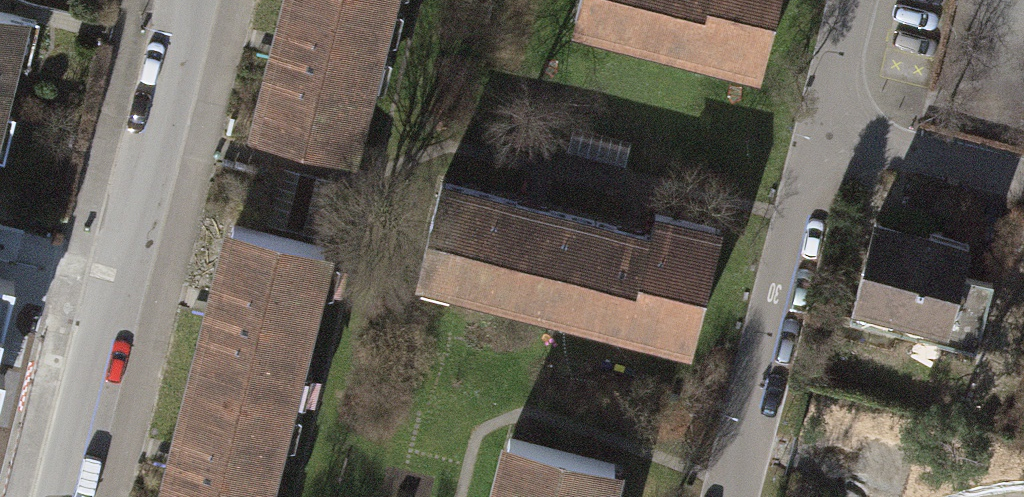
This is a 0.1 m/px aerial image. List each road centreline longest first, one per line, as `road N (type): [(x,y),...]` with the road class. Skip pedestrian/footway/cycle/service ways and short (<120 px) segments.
road 1 (residential): [(188,0),(134,235),(53,496)]
road 2 (residential): [(811,128),(717,496)]
road 3 (residential): [(1023,182),(811,128)]
road 4 (residential): [(844,0),(811,128)]

